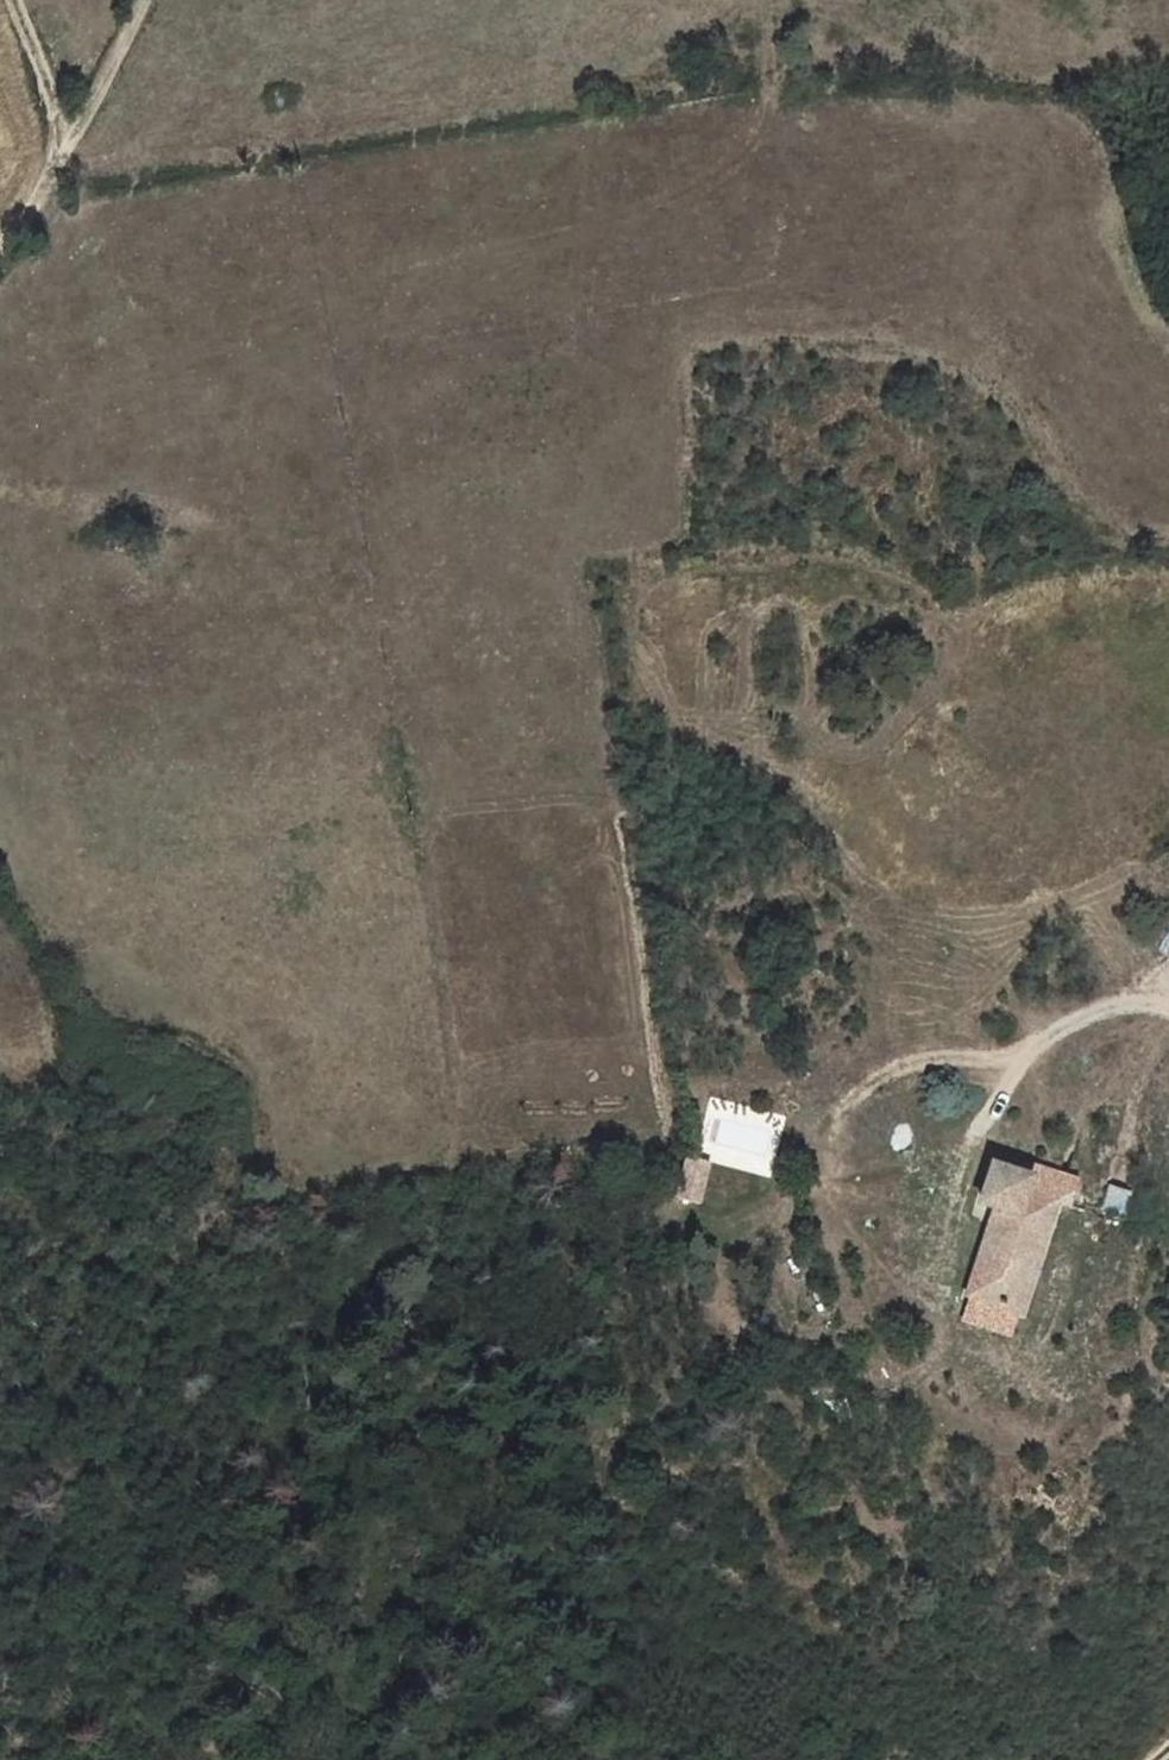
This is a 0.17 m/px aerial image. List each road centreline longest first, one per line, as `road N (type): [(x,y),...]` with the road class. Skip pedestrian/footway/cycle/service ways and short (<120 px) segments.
road 1 (track): [(143,0),(56,165)]
road 2 (track): [(56,165),(52,98),(15,0)]
road 3 (track): [(1168,1012),(1123,1003),(1078,1018),(1029,1049)]

